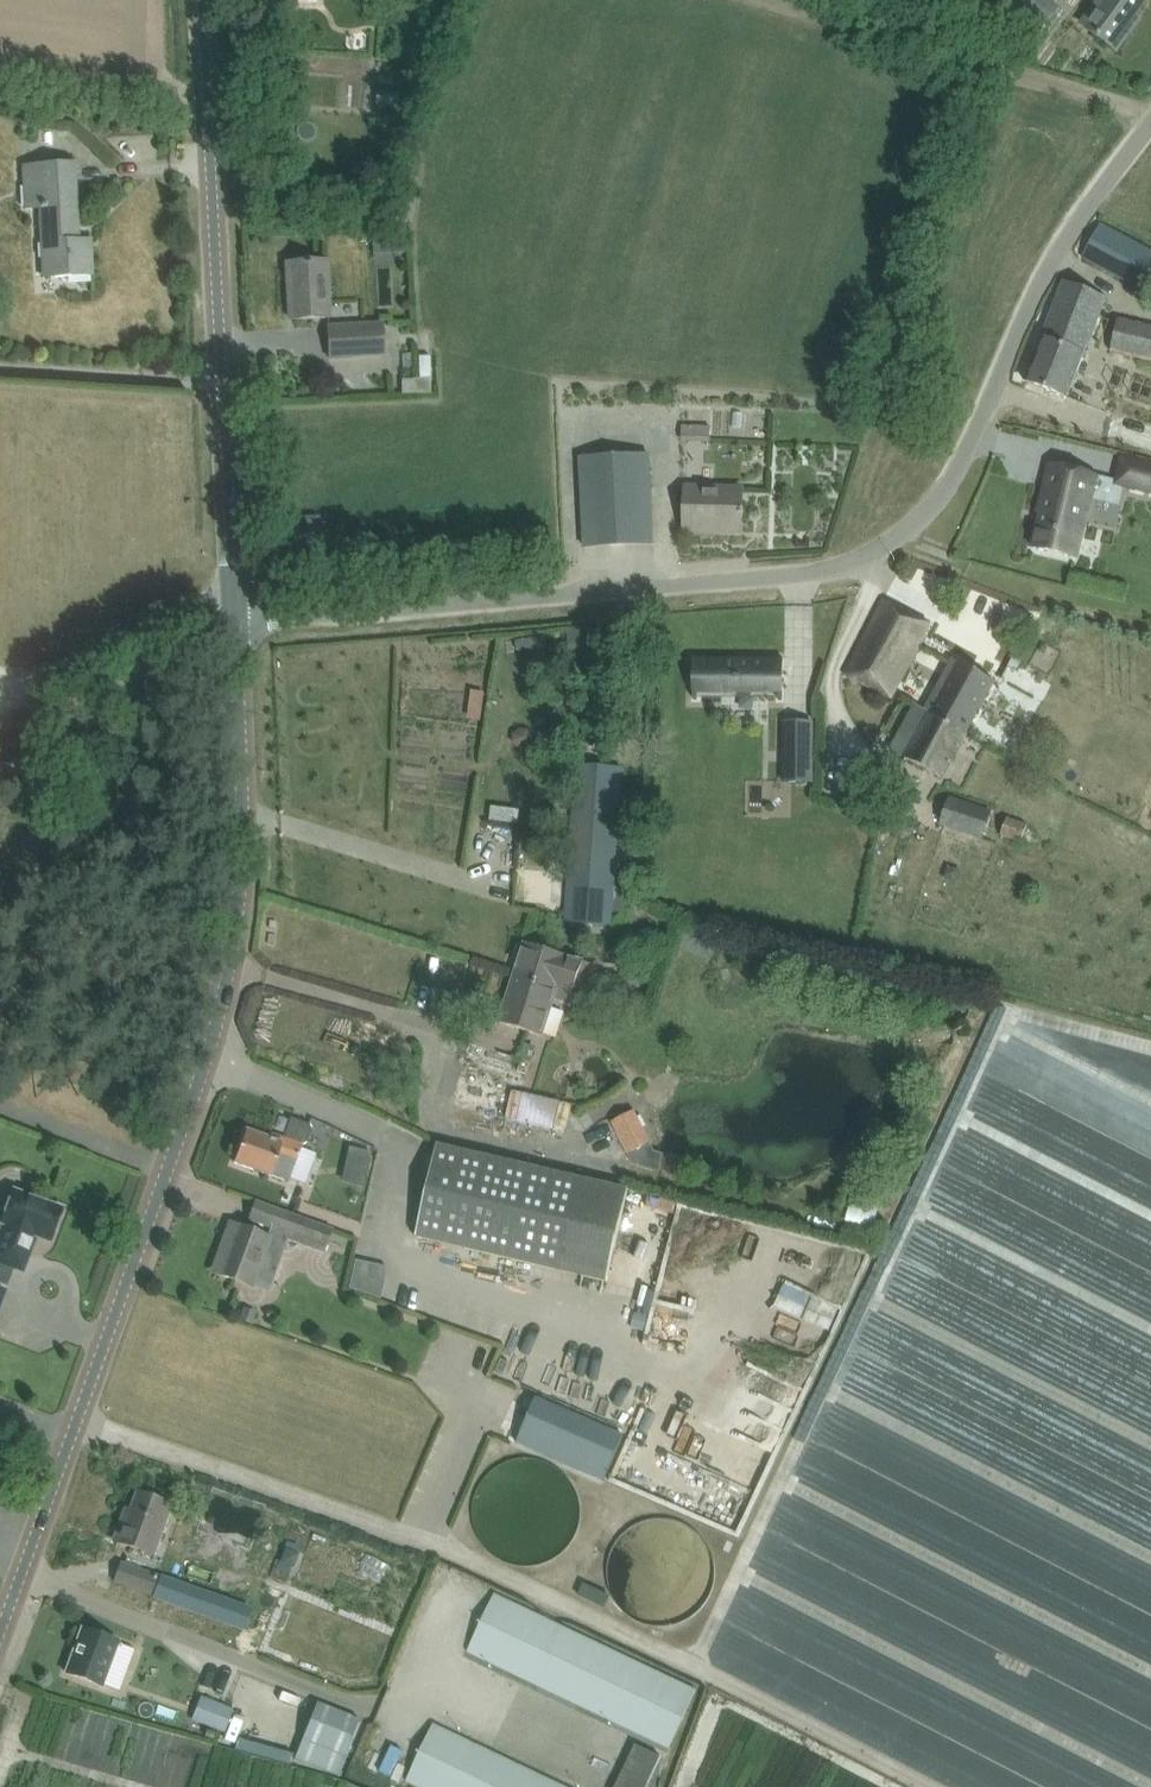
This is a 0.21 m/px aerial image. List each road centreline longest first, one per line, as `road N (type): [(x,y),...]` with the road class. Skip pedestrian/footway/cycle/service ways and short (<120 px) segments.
road 1 (unclassified): [(234,615),(322,617),(858,581),(927,561),(1058,266),(1150,131)]
road 2 (tertiary): [(0,1617),(219,1021),(248,844),(234,615)]
road 3 (tertiary): [(234,615),(197,0)]

